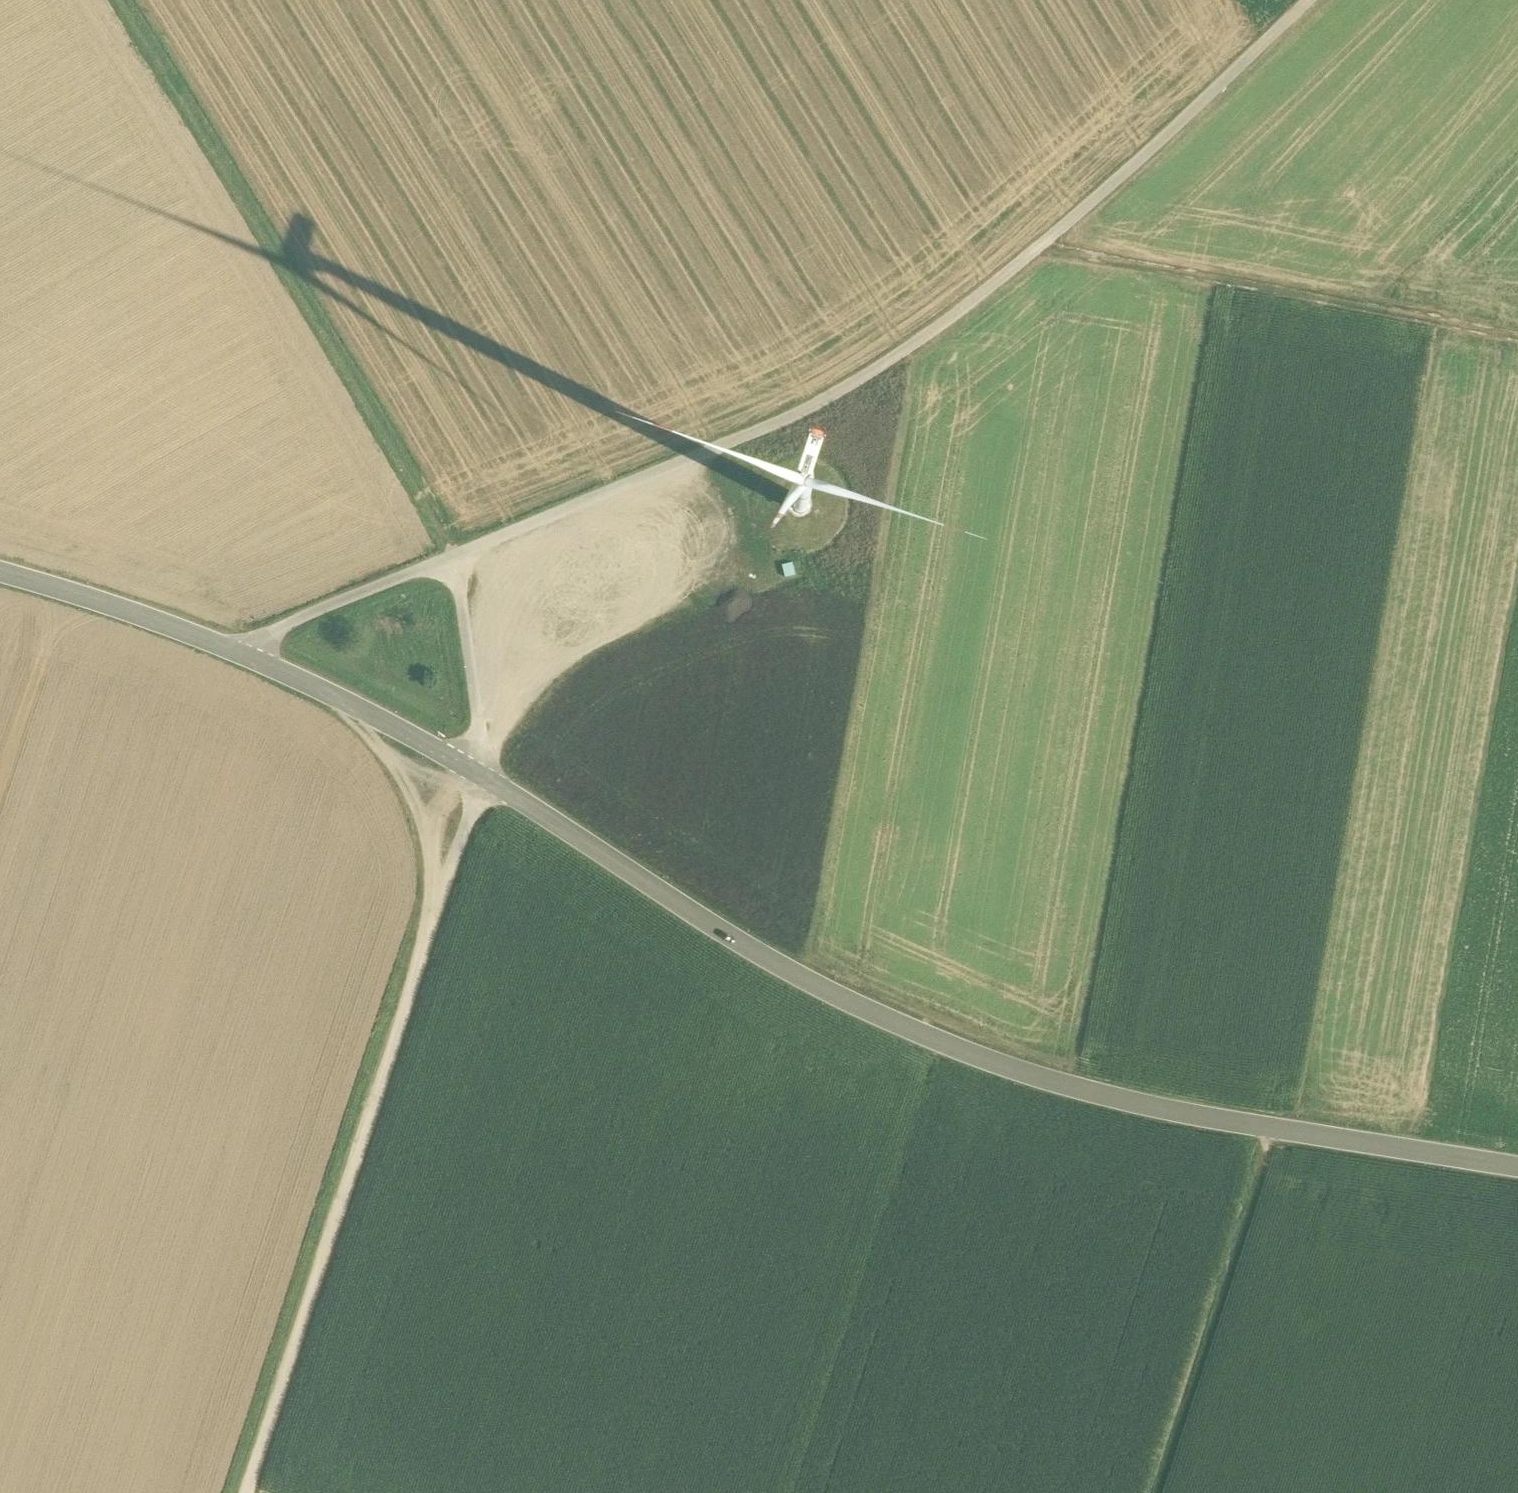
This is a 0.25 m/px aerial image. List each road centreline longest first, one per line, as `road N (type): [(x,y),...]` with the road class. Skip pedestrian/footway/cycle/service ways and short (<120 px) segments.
road 1 (tertiary): [(1517,1174),(1197,1119),(1005,1072),(887,1027),(784,972),(473,772),(337,701),(133,612),(0,573)]
road 2 (track): [(1312,0),(1036,252),(876,370),(806,412),(457,556)]
road 3 (track): [(251,1492),(476,774)]
road 4 (track): [(129,0),(441,511),(457,556)]
road 5 (track): [(1036,252),(1517,341)]
road 6 (track): [(1272,1129),(1154,1492)]
road 7 (track): [(457,556),(227,651)]
road 8 (track): [(473,772),(481,726),(457,556)]

